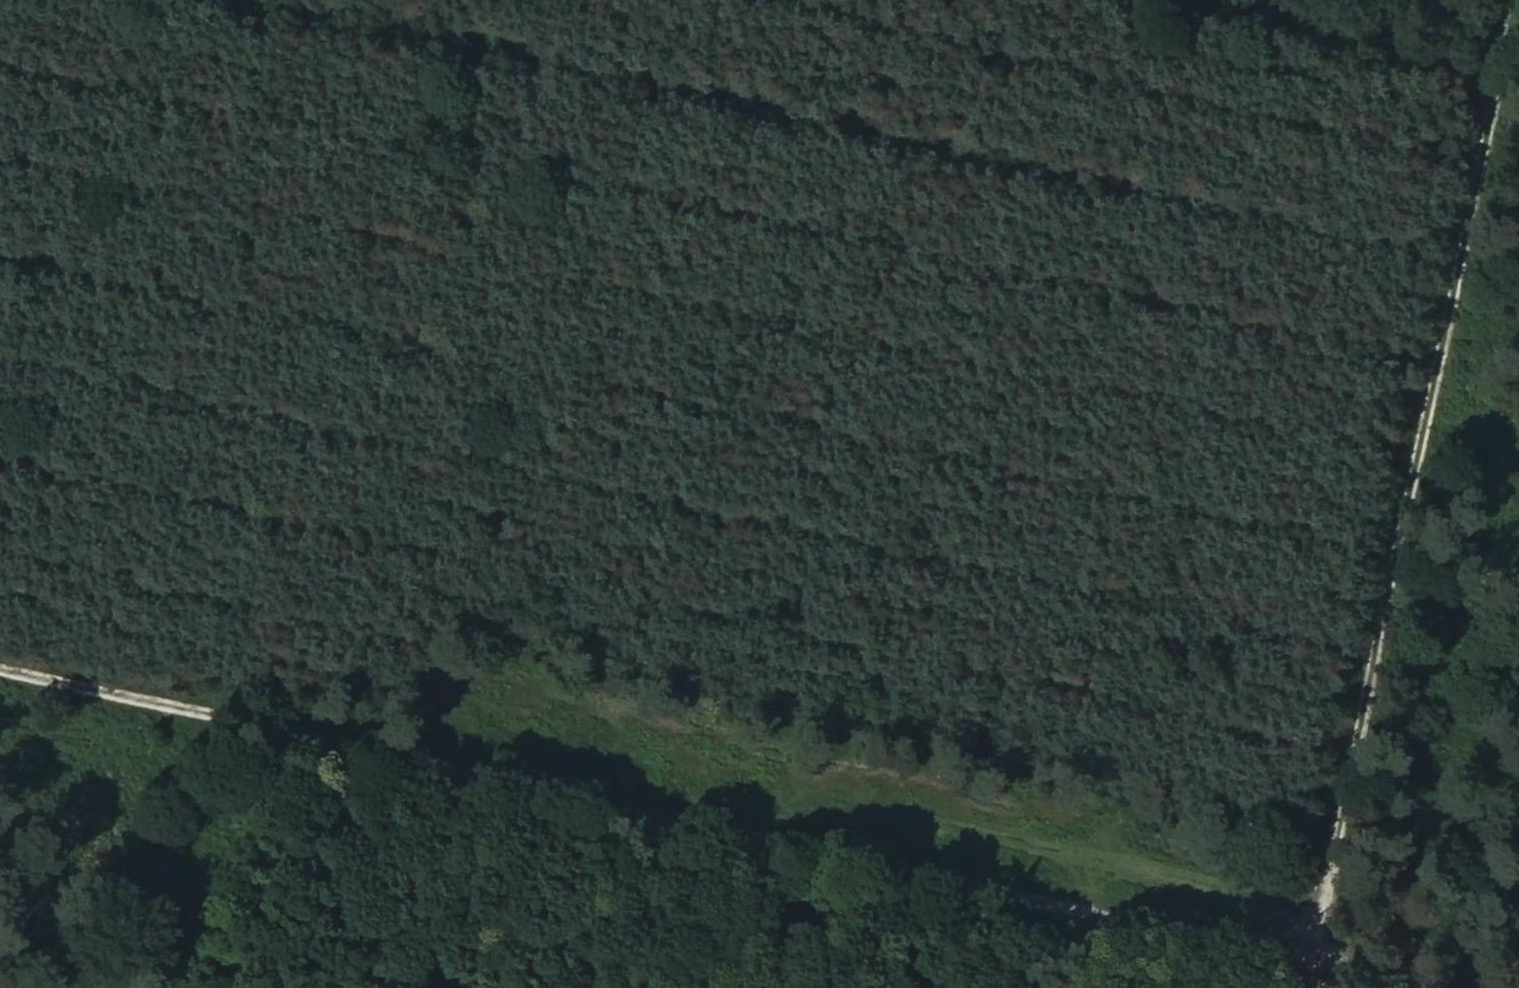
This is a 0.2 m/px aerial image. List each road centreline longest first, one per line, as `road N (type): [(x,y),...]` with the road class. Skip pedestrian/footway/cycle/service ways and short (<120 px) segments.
road 1 (track): [(1396,987),(0,678)]
road 2 (track): [(1518,43),(1308,963)]
road 3 (track): [(150,987),(262,738)]

